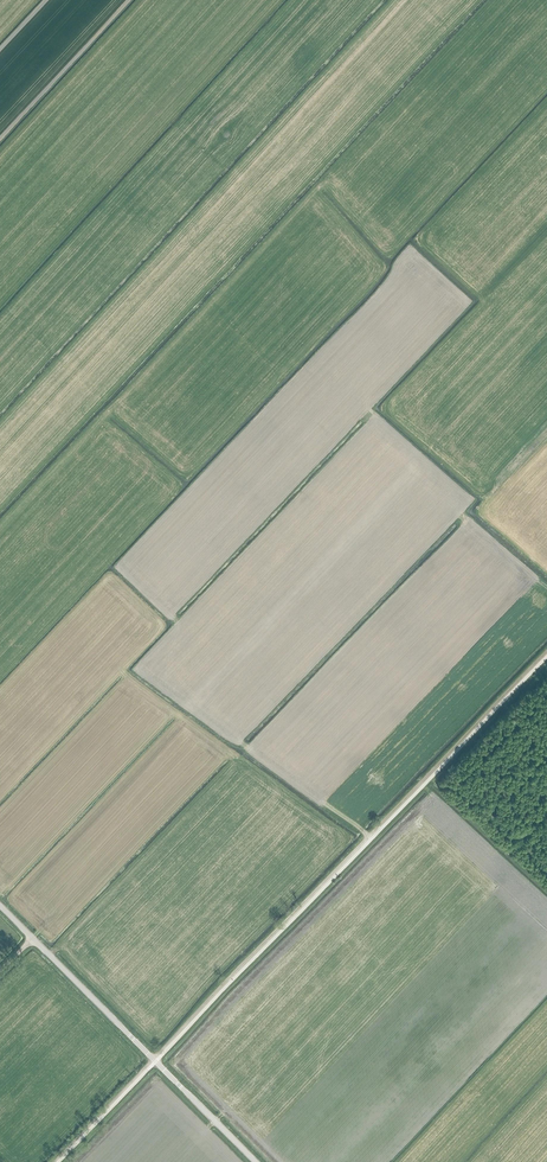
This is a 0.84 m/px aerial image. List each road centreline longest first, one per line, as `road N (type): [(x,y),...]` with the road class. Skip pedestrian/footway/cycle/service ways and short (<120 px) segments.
road 1 (track): [(53,1161),(546,652)]
road 2 (tertiary): [(256,1161),(0,905)]

